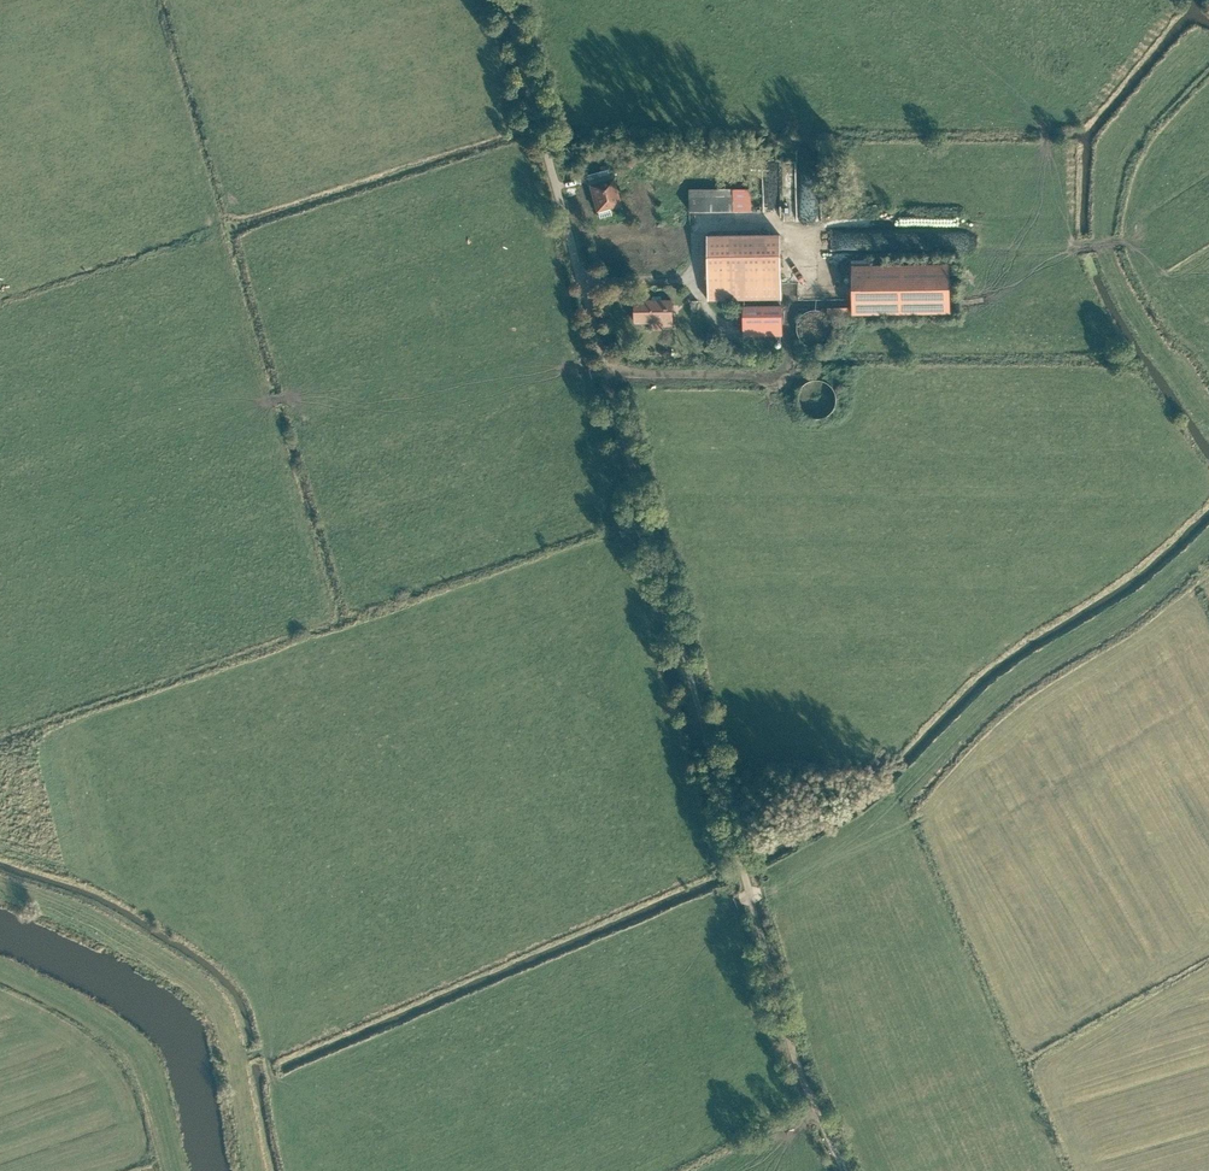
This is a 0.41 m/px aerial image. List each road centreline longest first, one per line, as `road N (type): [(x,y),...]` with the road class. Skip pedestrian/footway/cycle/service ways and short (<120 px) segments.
road 1 (unclassified): [(504,0),(787,1030),(841,1170)]

